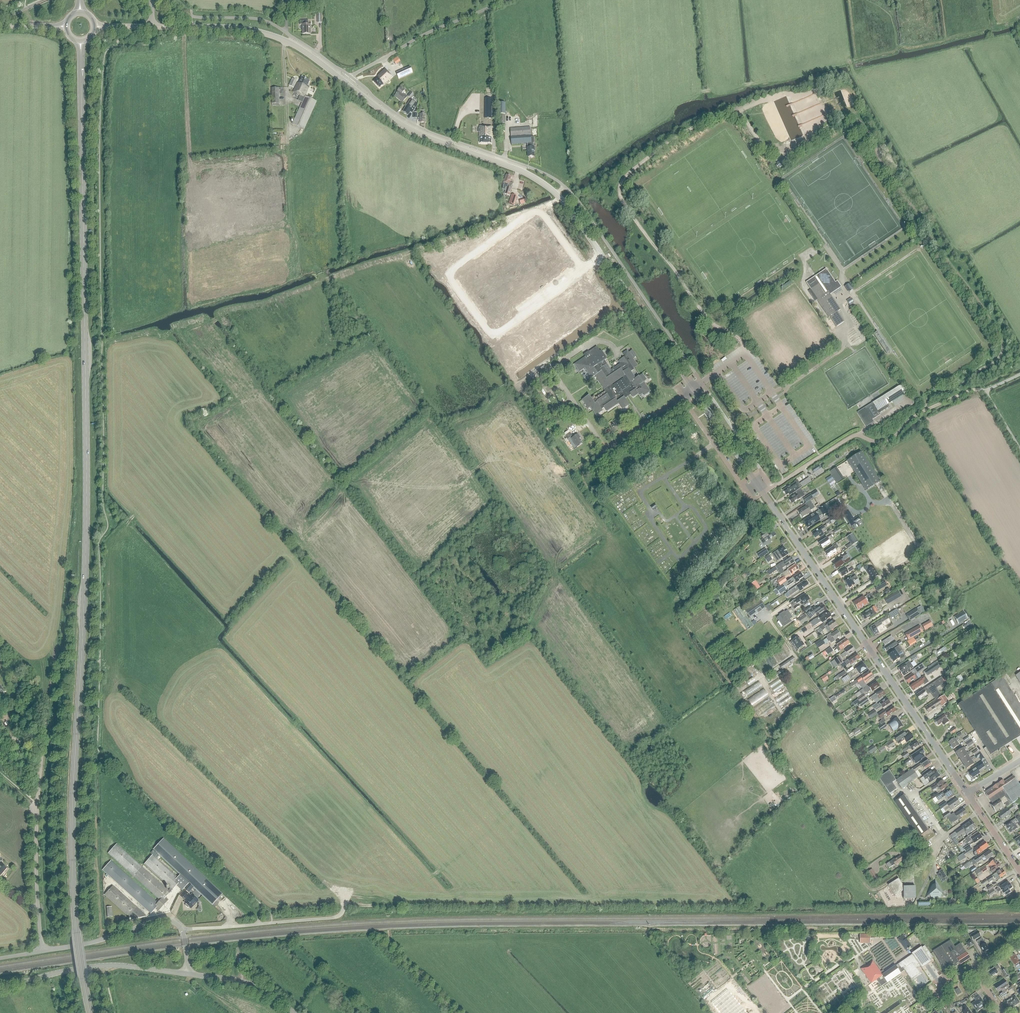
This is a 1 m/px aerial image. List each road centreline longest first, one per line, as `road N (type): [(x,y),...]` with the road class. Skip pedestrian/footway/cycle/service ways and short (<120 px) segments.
road 1 (primary): [(92,1012),(73,894),(86,532),(81,41)]
road 2 (tertiary): [(967,793),(692,389)]
road 3 (tertiary): [(601,256),(545,185),(412,130),(345,82)]
road 4 (residential): [(582,270),(497,332),(487,330),(452,270),(529,213),(545,217)]
road 5 (unclassified): [(42,951),(36,806),(47,705)]
road 6 (track): [(778,484),(854,435),(887,441),(926,409),(987,390)]
road 7 (tertiary): [(345,82),(263,33),(151,26)]
road 8 (unclassified): [(345,82),(421,36),(504,0)]
road 9 (tertiary): [(692,389),(601,256)]
road 10 (unclassified): [(42,951),(161,921),(182,930)]

